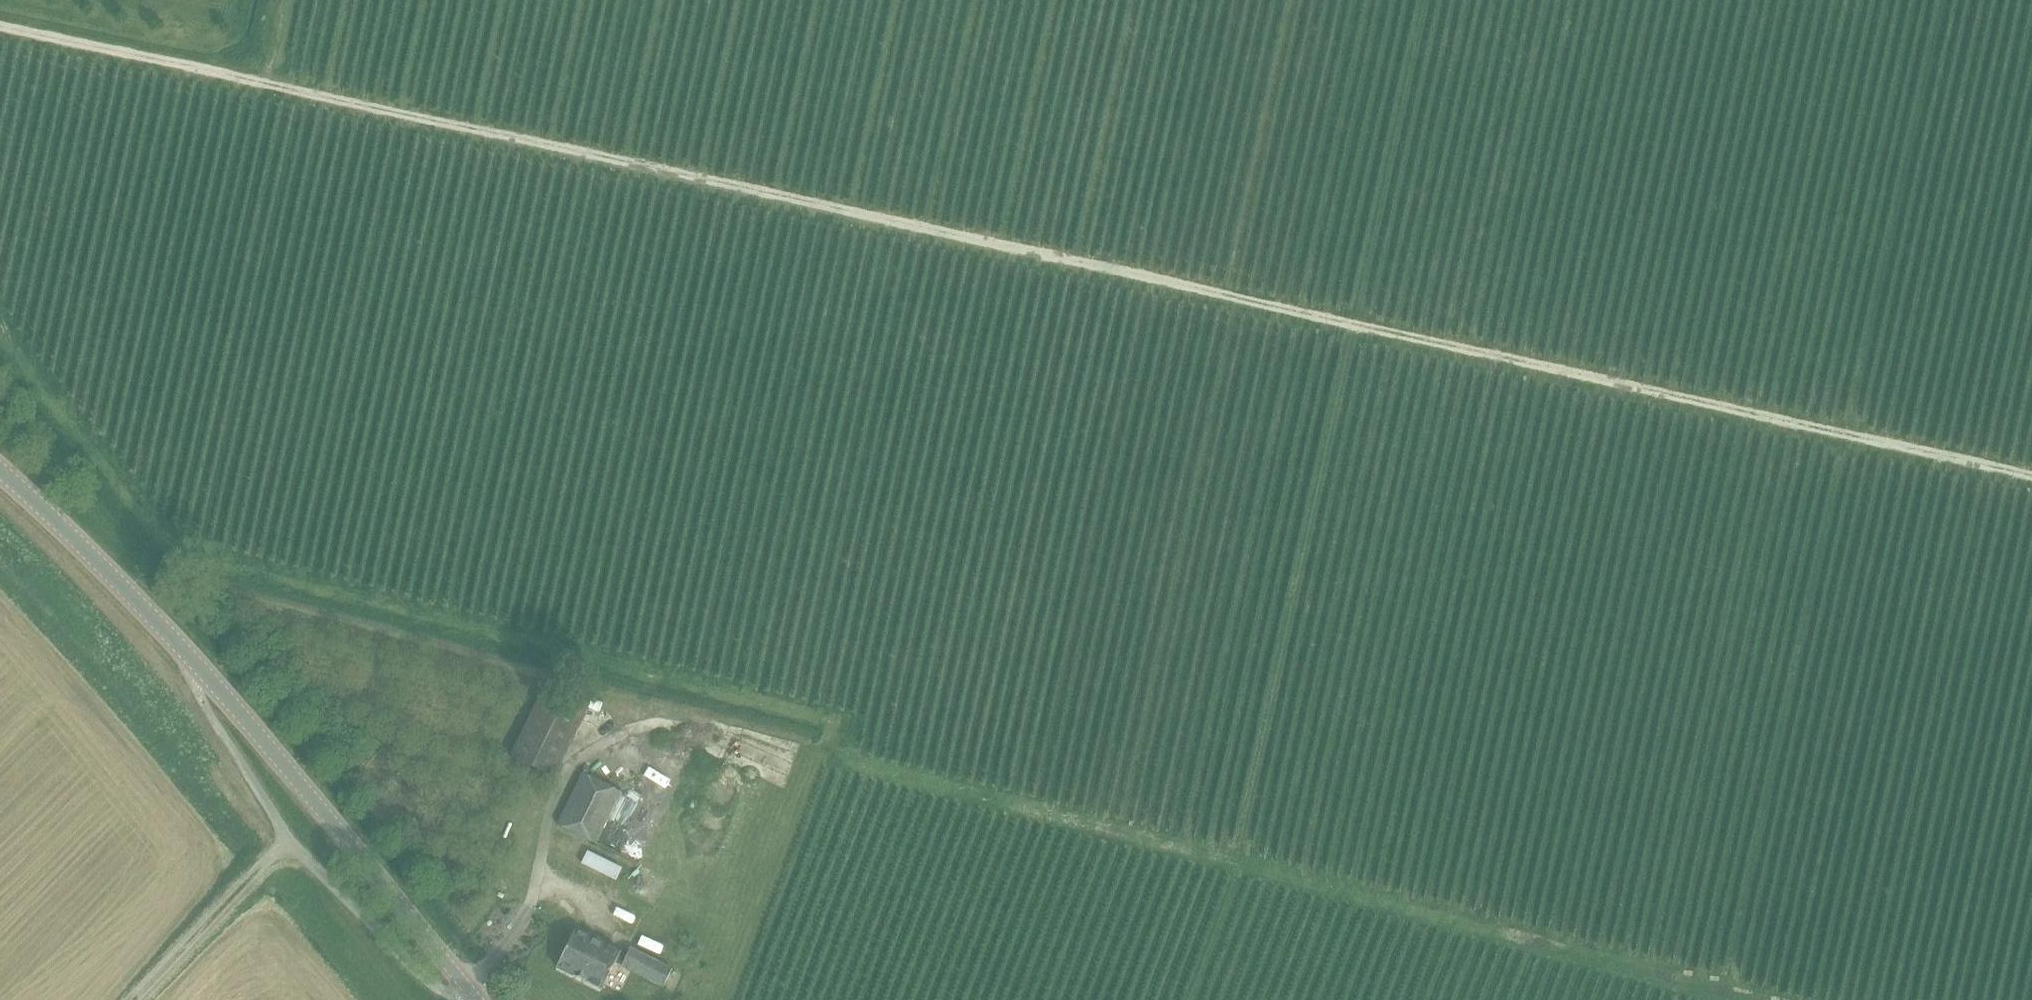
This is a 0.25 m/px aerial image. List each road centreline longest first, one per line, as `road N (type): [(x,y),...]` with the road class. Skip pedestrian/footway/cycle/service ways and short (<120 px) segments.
road 1 (unclassified): [(470,993),(444,992),(285,841),(200,696),(185,651)]
road 2 (tertiary): [(470,993),(185,651)]
road 3 (tertiary): [(185,651),(0,471)]
road 4 (track): [(134,999),(285,841)]

